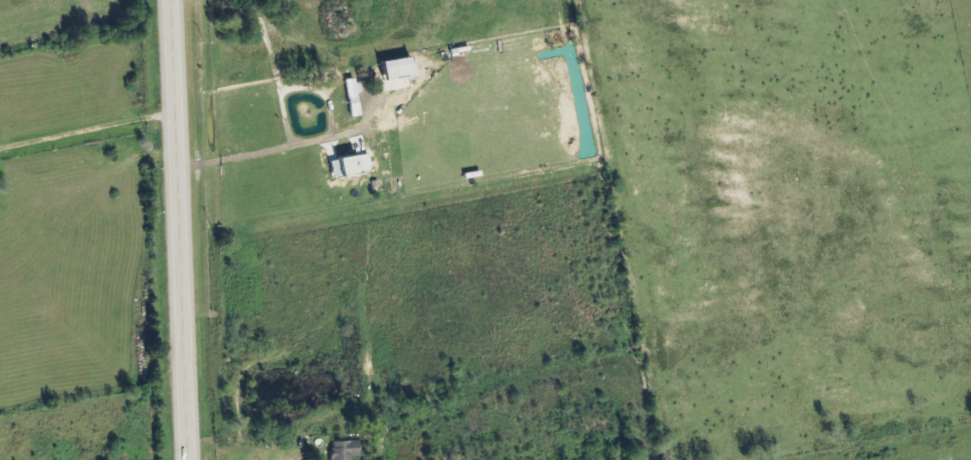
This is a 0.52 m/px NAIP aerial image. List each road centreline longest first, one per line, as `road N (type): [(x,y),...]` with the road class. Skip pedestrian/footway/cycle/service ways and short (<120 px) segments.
road 1 (primary): [(184,459),(166,0)]

